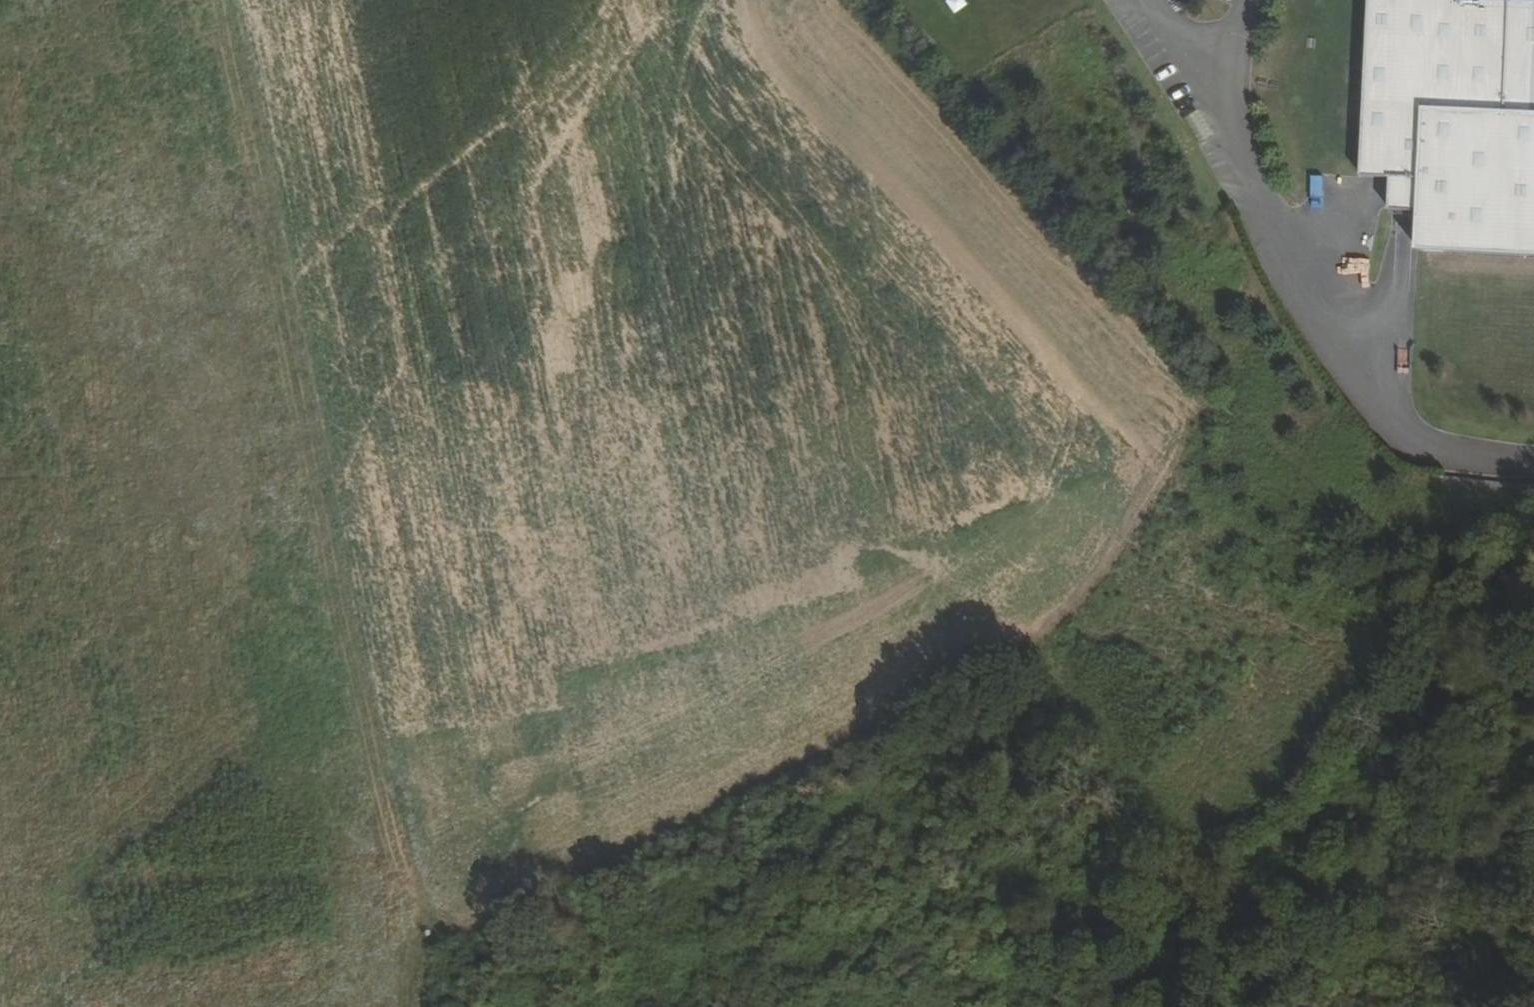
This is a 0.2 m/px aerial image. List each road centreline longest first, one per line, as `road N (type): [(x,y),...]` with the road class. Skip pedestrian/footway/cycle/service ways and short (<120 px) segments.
road 1 (unclassified): [(1226,0),(1199,57),(1202,138),(1281,323),(1343,404),(1419,452),(1533,469)]

